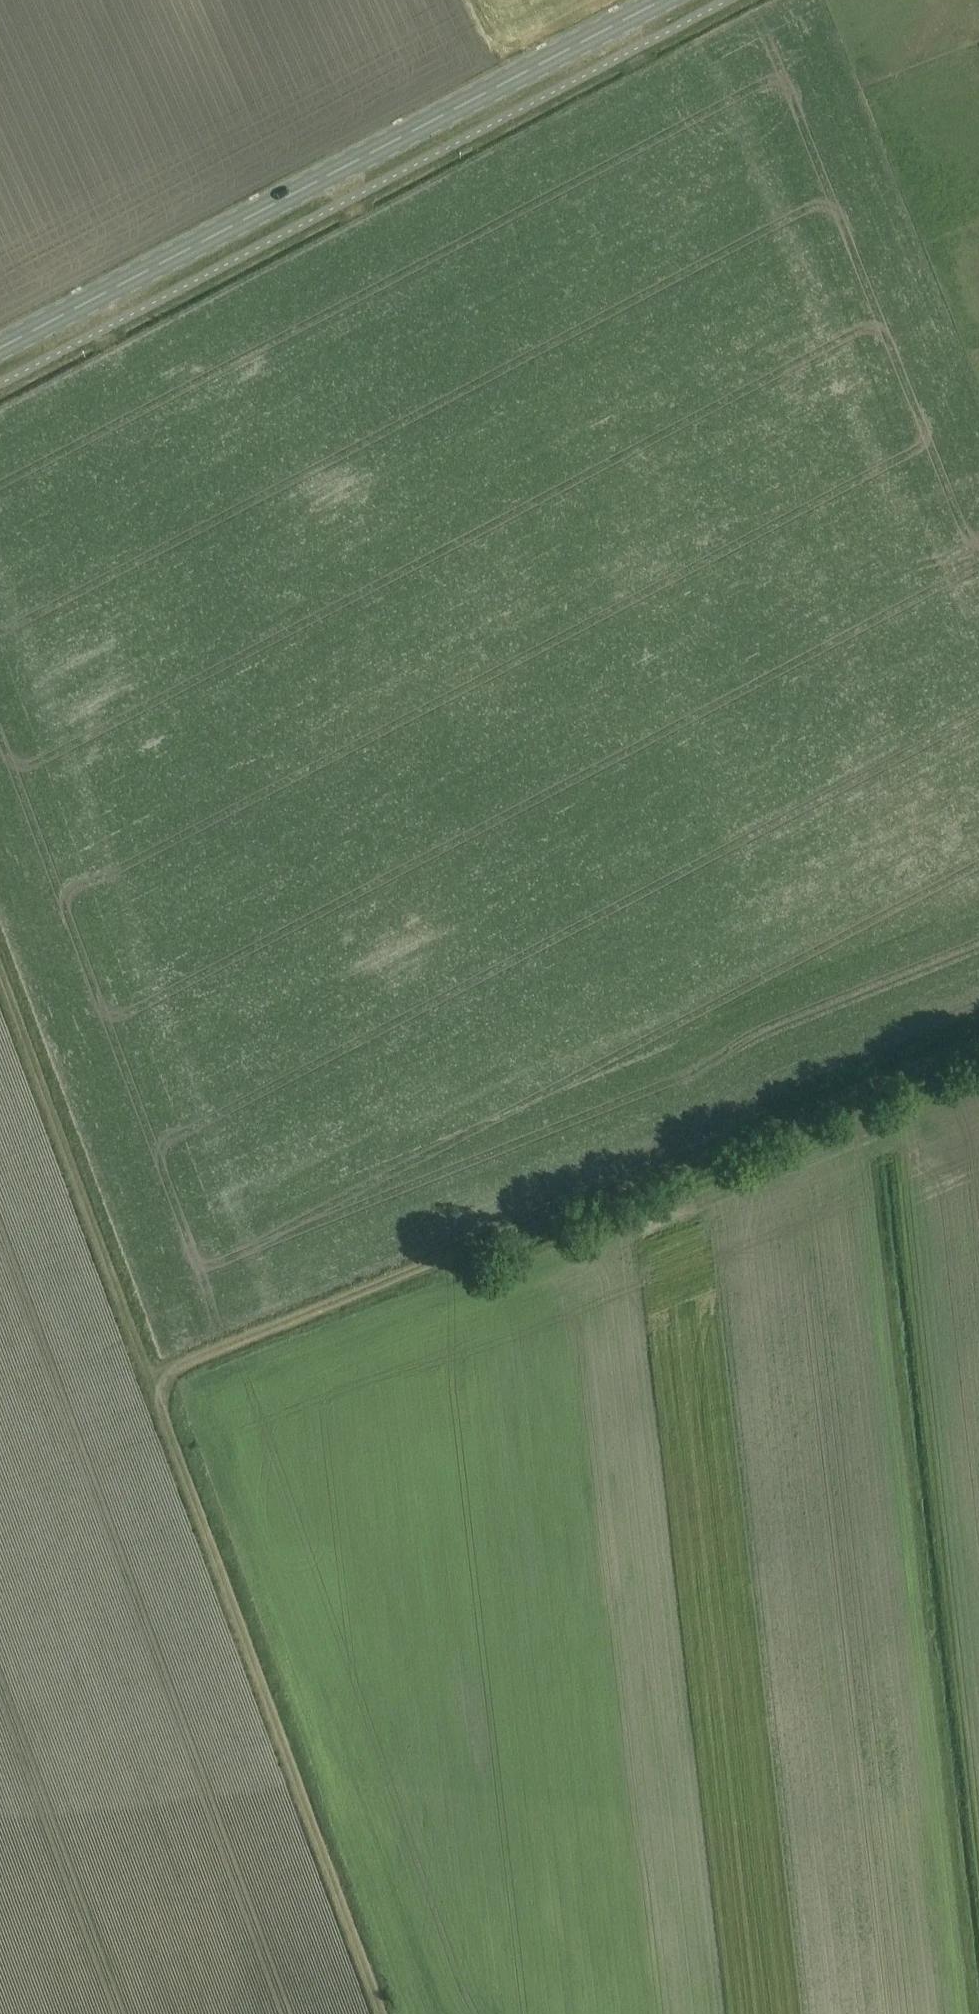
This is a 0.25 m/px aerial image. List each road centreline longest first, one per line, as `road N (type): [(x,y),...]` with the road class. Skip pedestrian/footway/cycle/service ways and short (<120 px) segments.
road 1 (track): [(978,1044),(150,1374),(377,2013)]
road 2 (secondary): [(0,349),(662,0)]
road 3 (track): [(0,972),(150,1374)]

